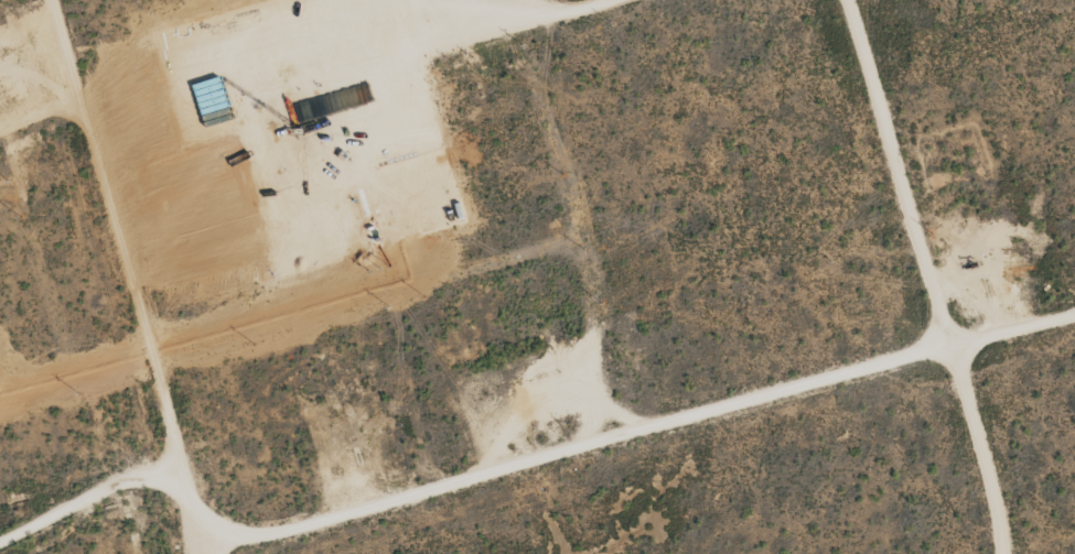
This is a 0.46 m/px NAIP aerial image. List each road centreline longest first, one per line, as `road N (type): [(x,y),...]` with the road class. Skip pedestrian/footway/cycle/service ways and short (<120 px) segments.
road 1 (track): [(1074,308),(212,548)]
road 2 (track): [(213,553),(57,0)]
road 3 (track): [(852,0),(945,343),(987,456),(1002,553)]
road 4 (track): [(179,449),(0,532)]

